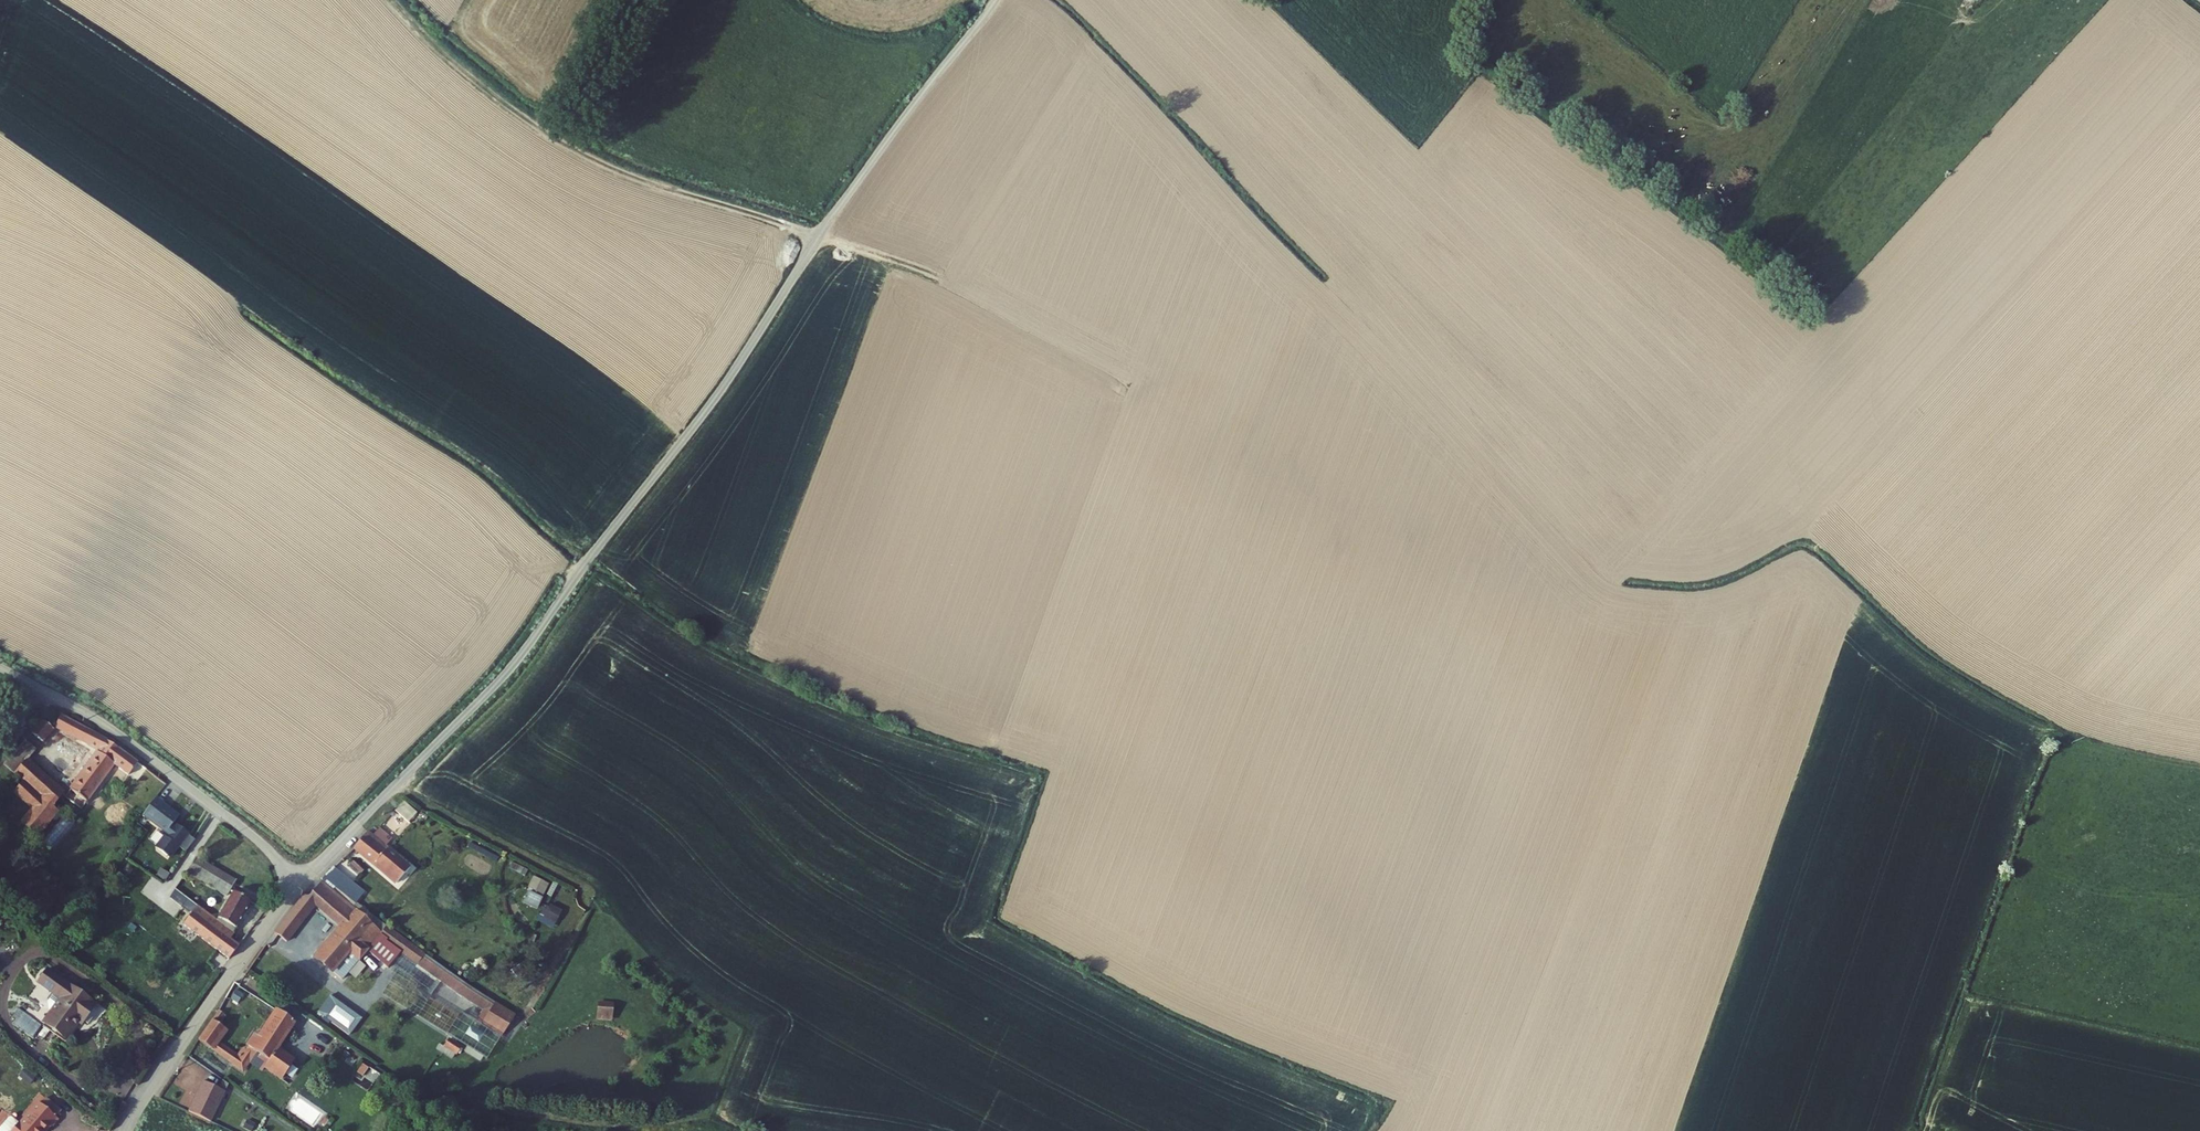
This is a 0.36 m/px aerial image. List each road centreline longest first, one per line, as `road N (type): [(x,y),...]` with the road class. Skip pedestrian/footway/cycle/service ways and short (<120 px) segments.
road 1 (residential): [(301,882),(513,665),(714,399),(887,139),(996,0)]
road 2 (track): [(396,0),(499,107),(608,170),(819,237)]
road 3 (residential): [(0,667),(111,728),(248,831),(301,882)]
road 4 (residential): [(127,1130),(301,882)]
road 5 (track): [(1810,0),(1691,200)]

